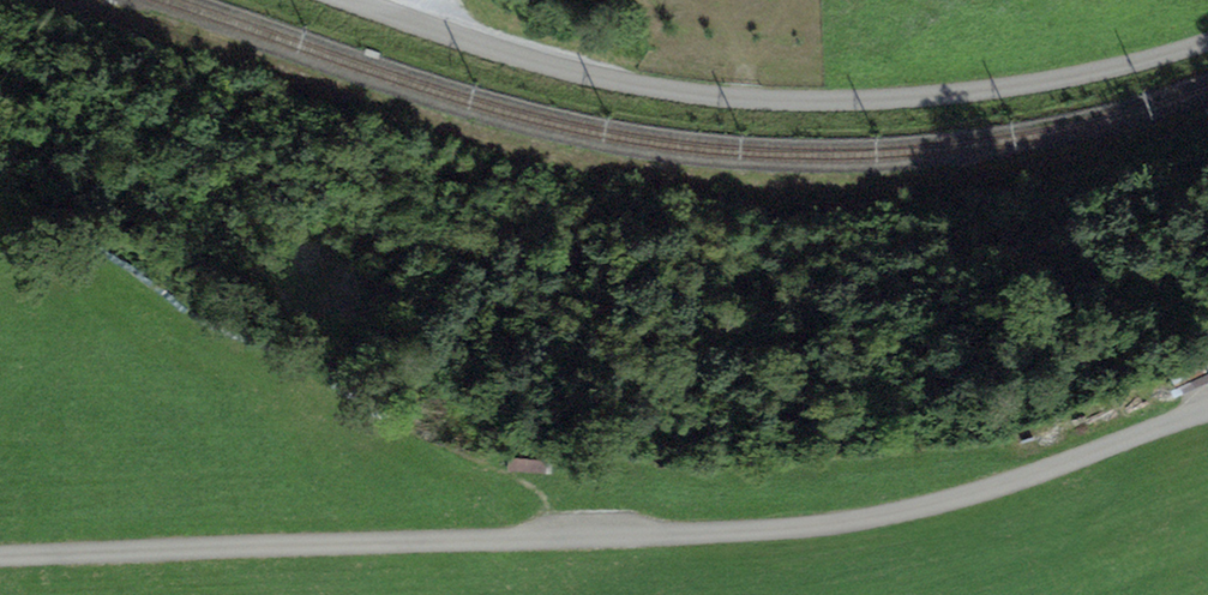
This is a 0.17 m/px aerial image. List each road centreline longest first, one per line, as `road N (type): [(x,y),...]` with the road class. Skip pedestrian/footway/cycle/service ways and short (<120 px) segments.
road 1 (unclassified): [(0,557),(856,519),(981,488),(1207,411)]
road 2 (unclassified): [(1207,42),(1106,71),(970,91),(792,102),(552,72),(353,0)]

